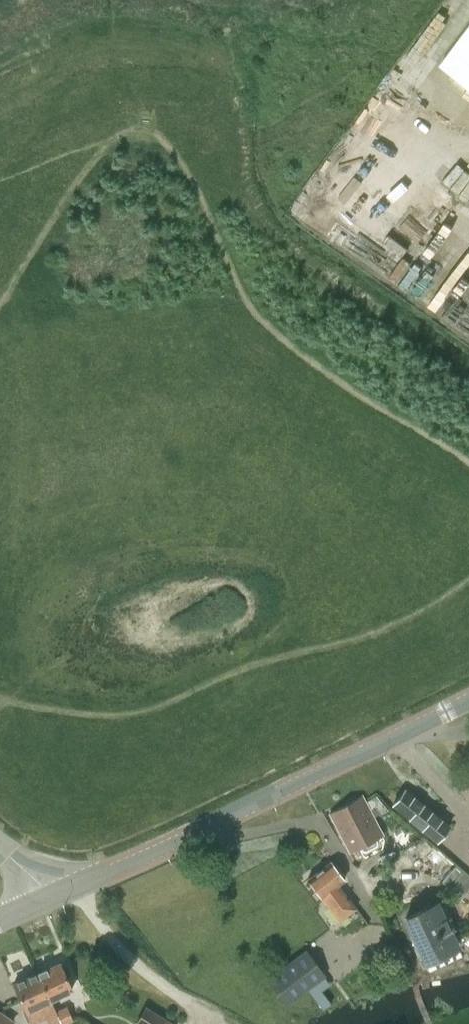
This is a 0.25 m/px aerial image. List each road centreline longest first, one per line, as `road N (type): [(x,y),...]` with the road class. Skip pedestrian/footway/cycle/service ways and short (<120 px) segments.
road 1 (tertiary): [(66,889),(468,700)]

